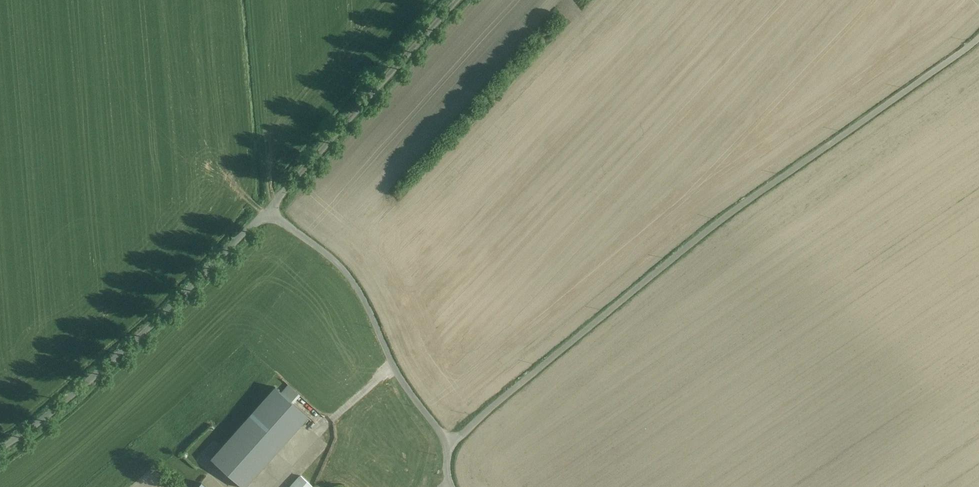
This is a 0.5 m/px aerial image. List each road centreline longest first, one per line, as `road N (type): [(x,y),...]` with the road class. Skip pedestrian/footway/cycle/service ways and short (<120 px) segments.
road 1 (unclassified): [(444,449),(651,275),(978,34)]
road 2 (unclassified): [(0,447),(78,391),(268,207)]
road 3 (residential): [(268,207),(342,260),(393,360),(439,426),(444,449)]
road 4 (unclassified): [(268,207),(462,0)]

